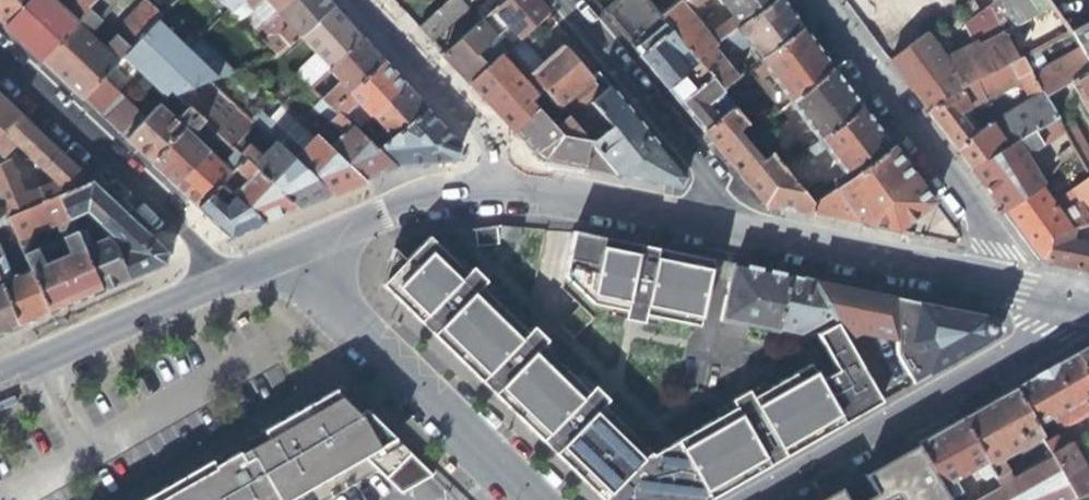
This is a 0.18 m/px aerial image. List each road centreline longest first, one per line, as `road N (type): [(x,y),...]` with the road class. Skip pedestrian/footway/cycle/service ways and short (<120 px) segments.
road 1 (residential): [(760,499),(1088,314)]
road 2 (residential): [(814,0),(999,248),(999,282)]
road 3 (residential): [(0,57),(173,220),(216,285)]
road 4 (residential): [(559,0),(748,227)]
road 5 (residential): [(285,255),(490,456)]
road 6 (tertiary): [(999,282),(748,227)]
road 7 (residential): [(525,187),(357,0)]
road 8 (tertiary): [(525,187),(388,212),(285,255)]
road 9 (tertiary): [(216,285),(0,376)]
road 10 (tertiary): [(748,227),(525,187)]

